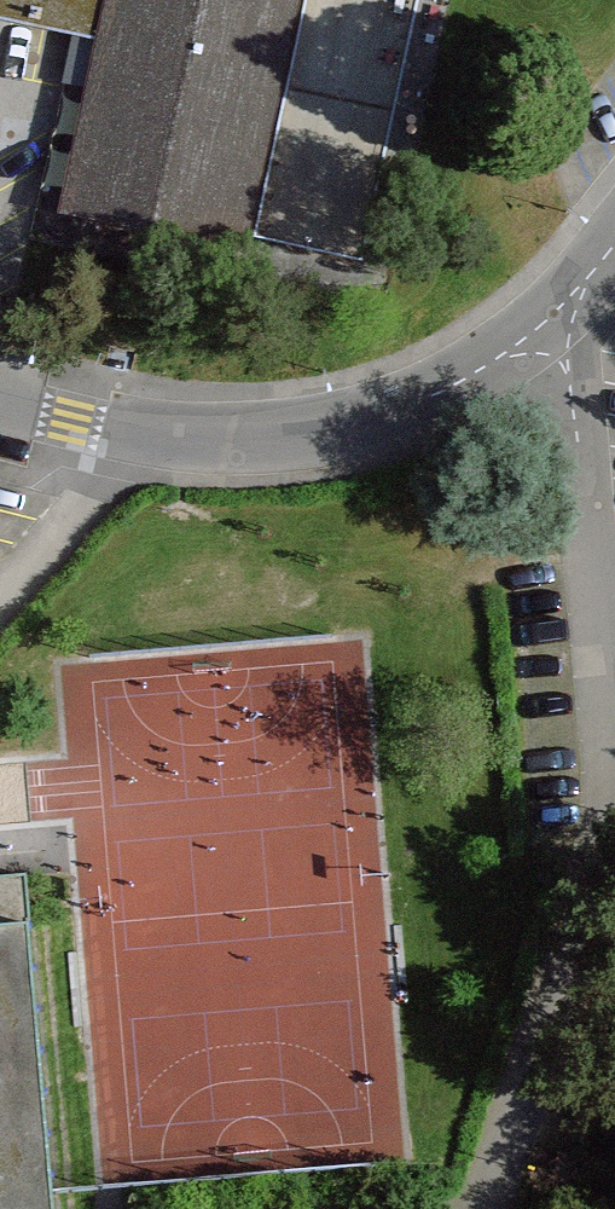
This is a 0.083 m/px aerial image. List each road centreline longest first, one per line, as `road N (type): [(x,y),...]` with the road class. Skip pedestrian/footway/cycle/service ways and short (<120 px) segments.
road 1 (residential): [(0,402),(179,459),(406,423),(582,306)]
road 2 (residential): [(582,306),(614,759)]
road 3 (residential): [(614,809),(490,1208)]

